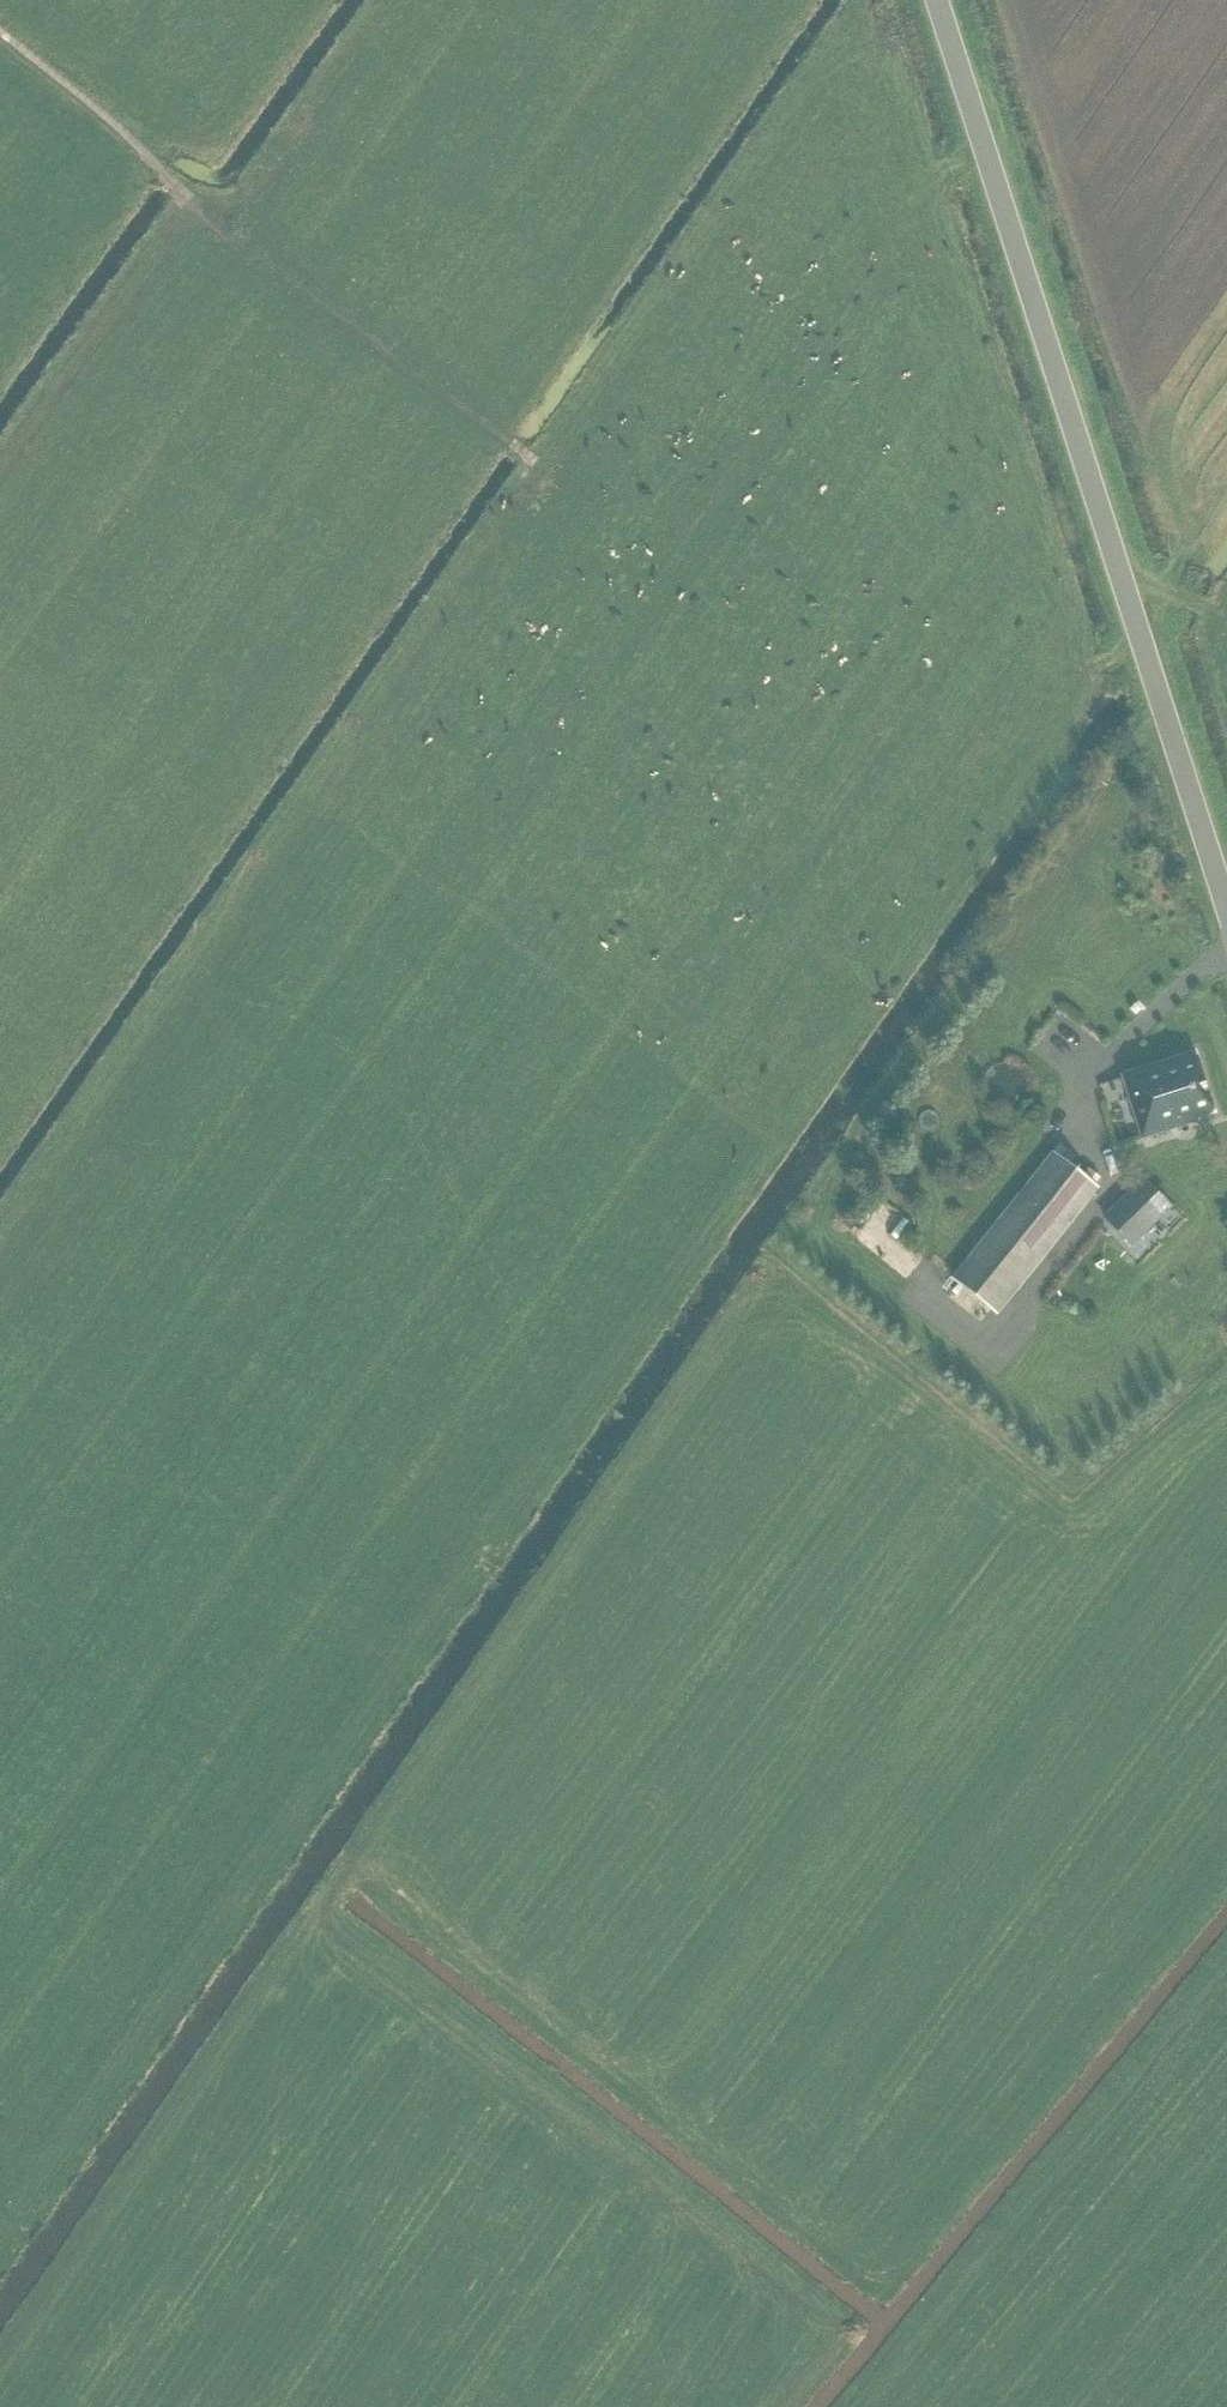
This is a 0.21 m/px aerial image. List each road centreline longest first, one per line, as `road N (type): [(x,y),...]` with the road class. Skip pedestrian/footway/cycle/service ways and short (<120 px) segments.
road 1 (tertiary): [(1226,935),(929,0)]

